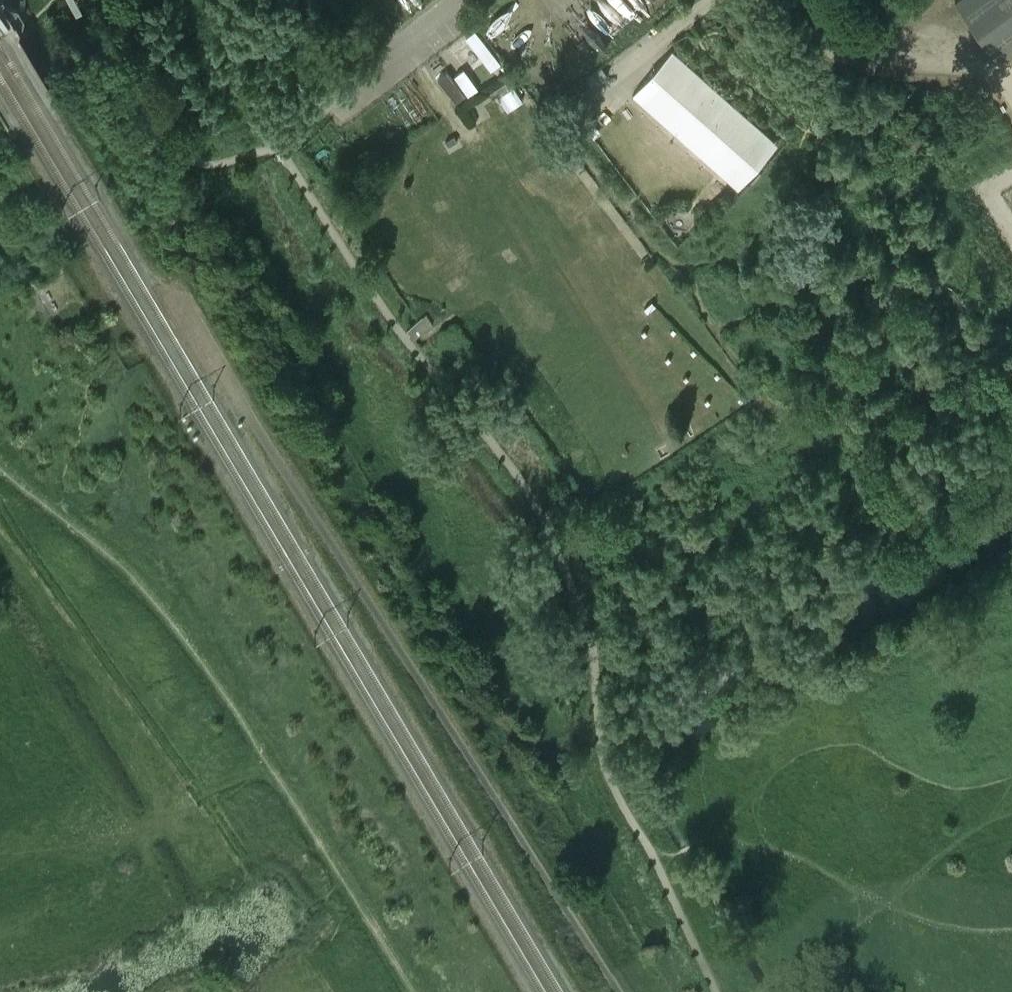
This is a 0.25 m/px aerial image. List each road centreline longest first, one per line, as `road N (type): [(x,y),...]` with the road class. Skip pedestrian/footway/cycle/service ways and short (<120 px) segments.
road 1 (track): [(0,474),(135,589),(229,710),(411,991)]
road 2 (residential): [(275,145),(459,0)]

